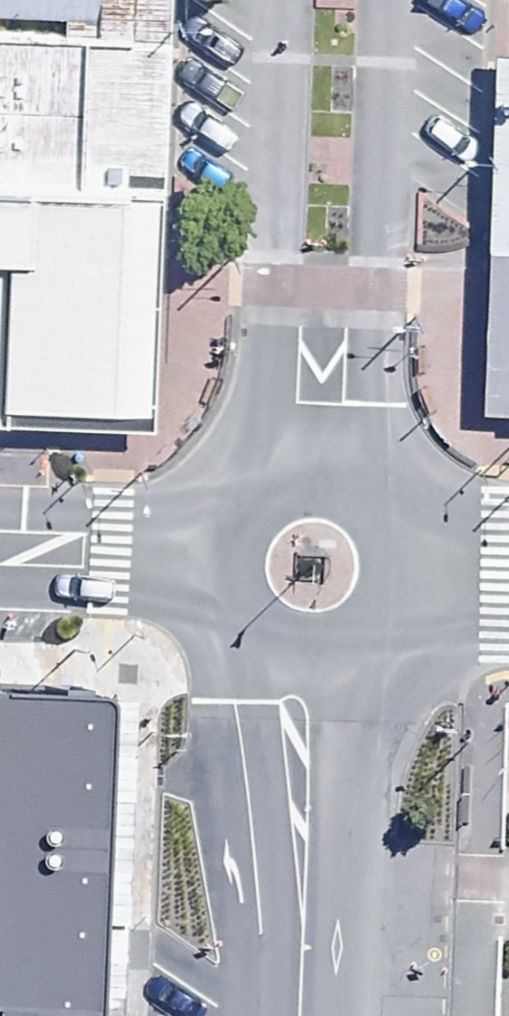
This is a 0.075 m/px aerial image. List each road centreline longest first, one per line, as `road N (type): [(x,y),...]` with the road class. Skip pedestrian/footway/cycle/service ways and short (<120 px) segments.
road 1 (residential): [(383,0),(371,293),(372,505)]
road 2 (residential): [(253,489),(272,0)]
road 3 (residential): [(304,658),(292,1015)]
road 4 (tertiary): [(212,556),(0,549)]
road 5 (tertiary): [(304,658),(274,653),(225,615),(212,556)]
road 6 (tertiary): [(395,567),(388,602),(368,631),(339,651),(304,658)]
road 7 (tertiary): [(253,489),(315,475),(372,505)]

